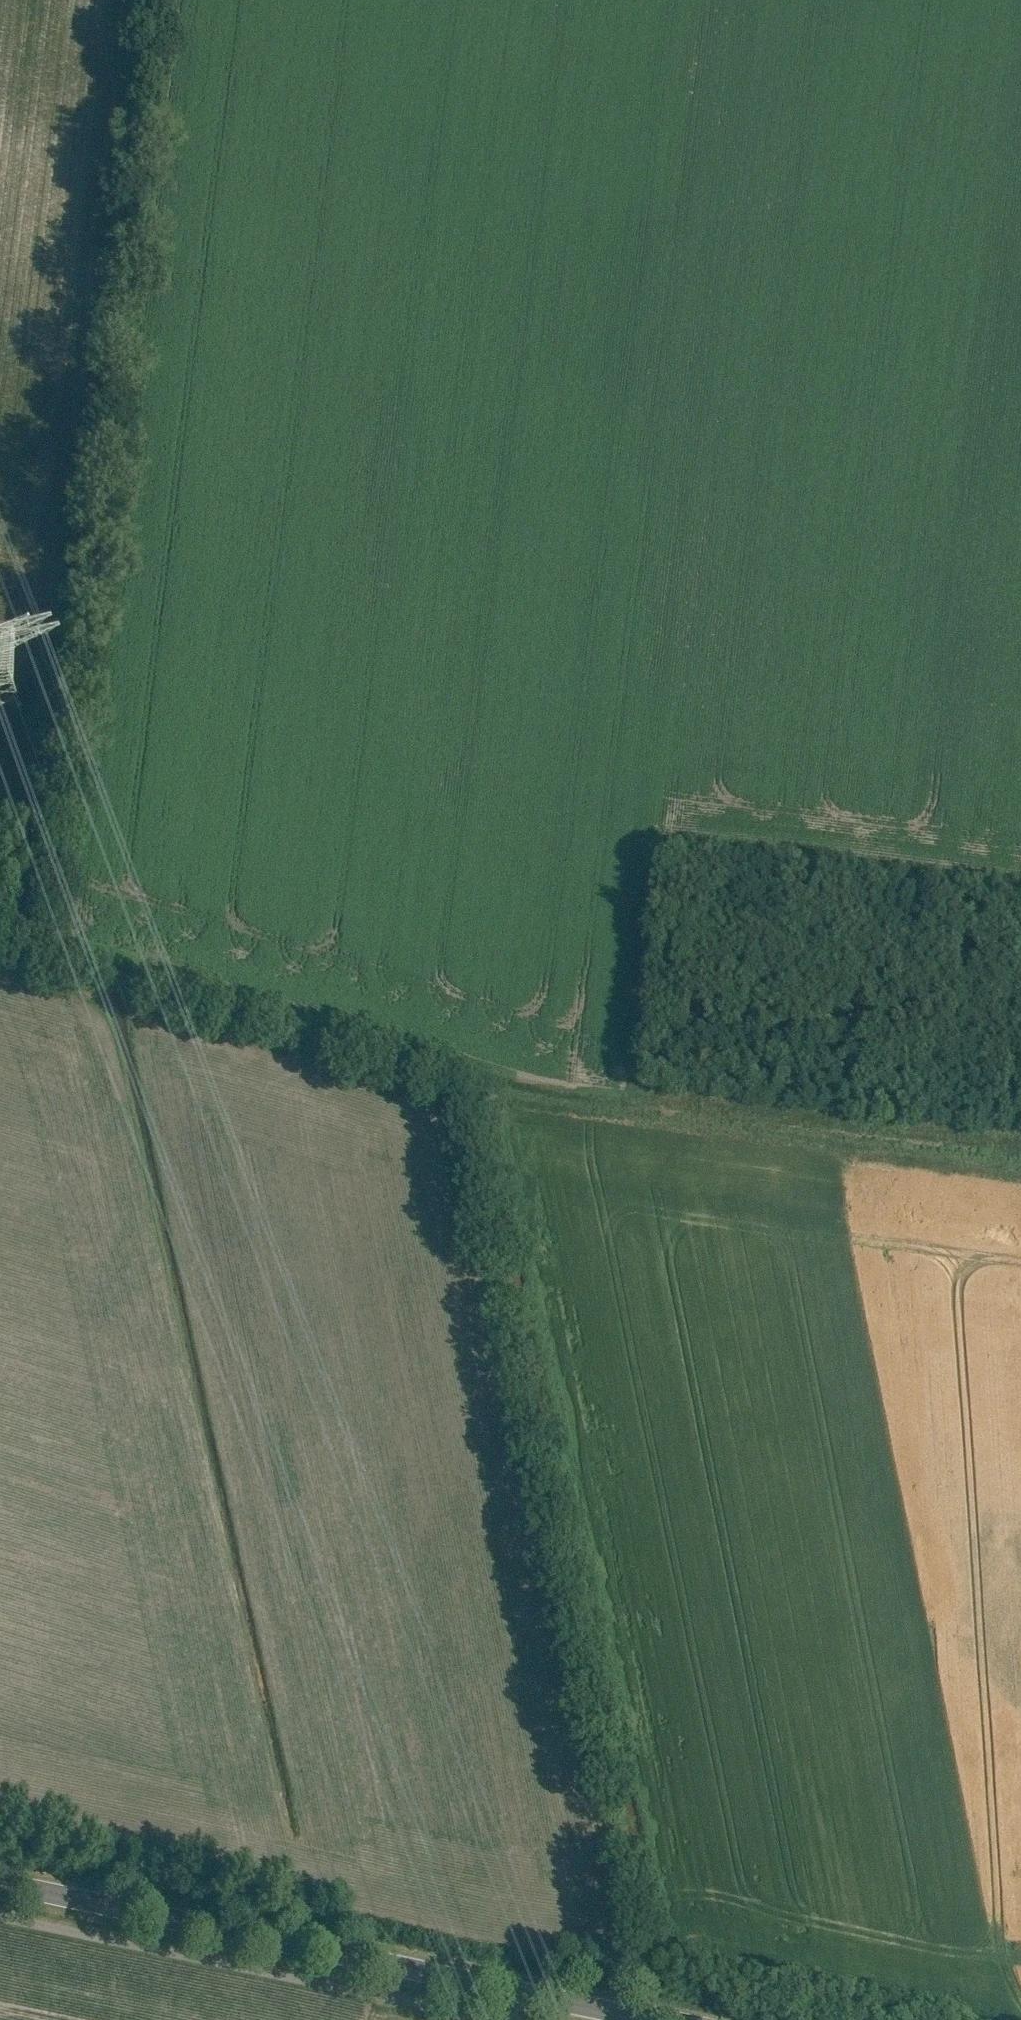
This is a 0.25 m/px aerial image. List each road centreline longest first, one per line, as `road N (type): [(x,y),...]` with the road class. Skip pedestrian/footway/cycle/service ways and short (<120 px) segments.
road 1 (tertiary): [(0,1878),(683,2019)]

